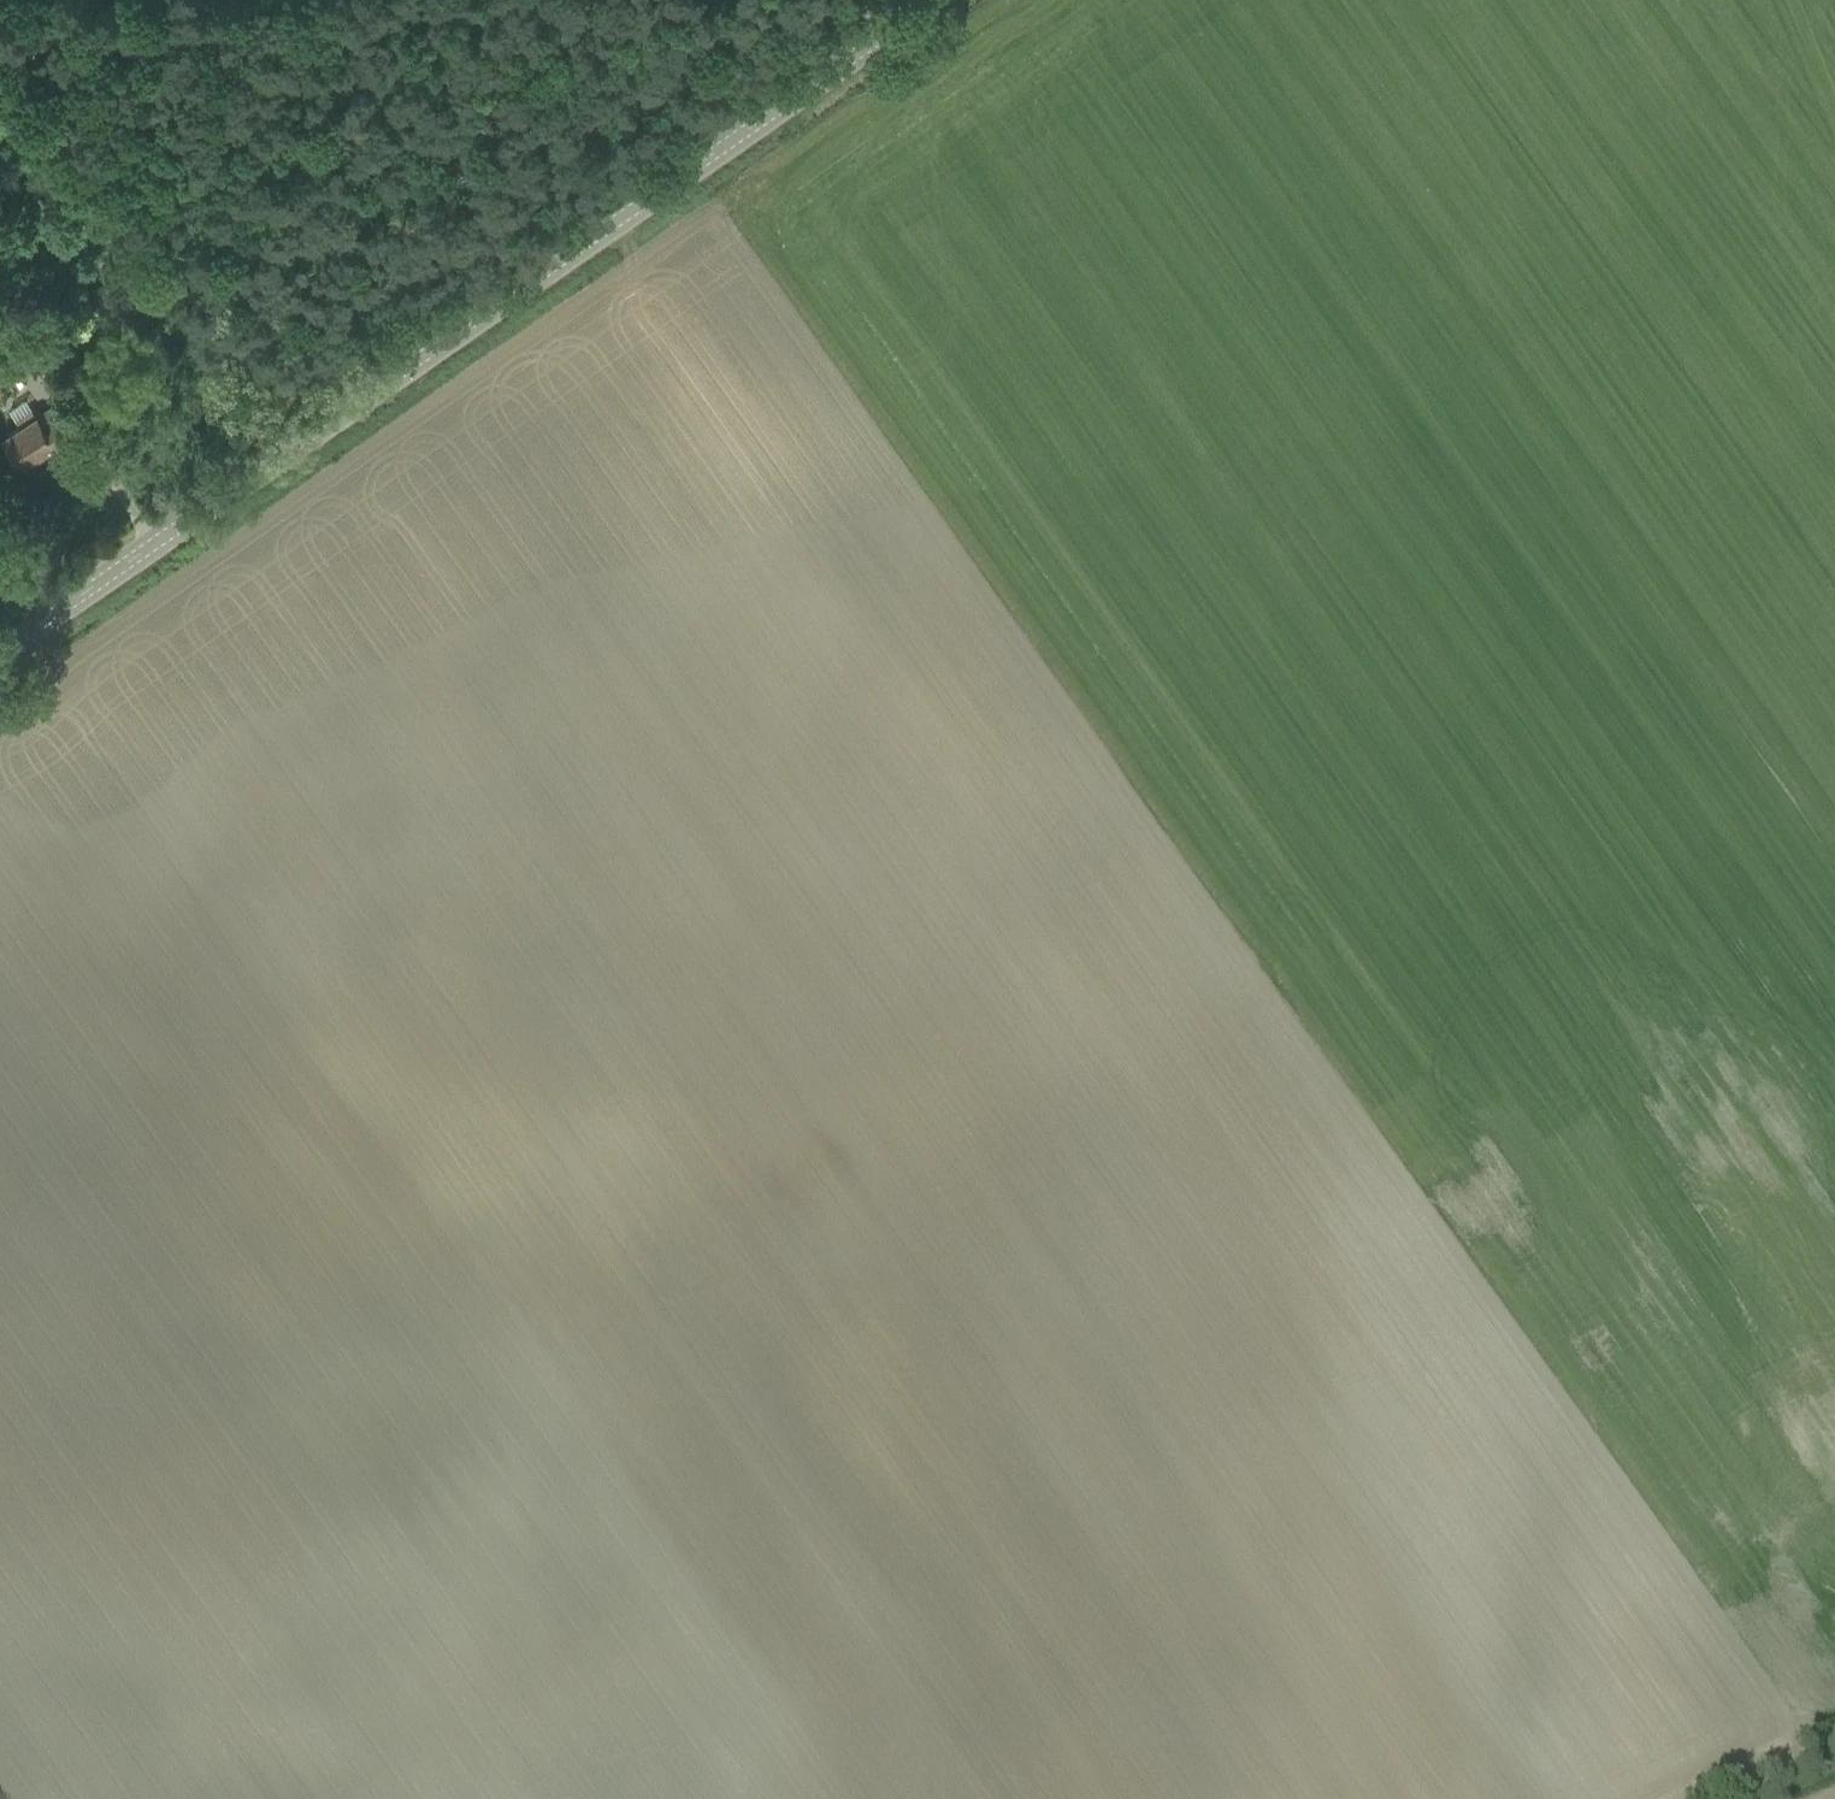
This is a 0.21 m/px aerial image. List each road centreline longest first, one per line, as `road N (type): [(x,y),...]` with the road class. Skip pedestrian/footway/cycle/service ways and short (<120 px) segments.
road 1 (tertiary): [(0,652),(934,0)]

